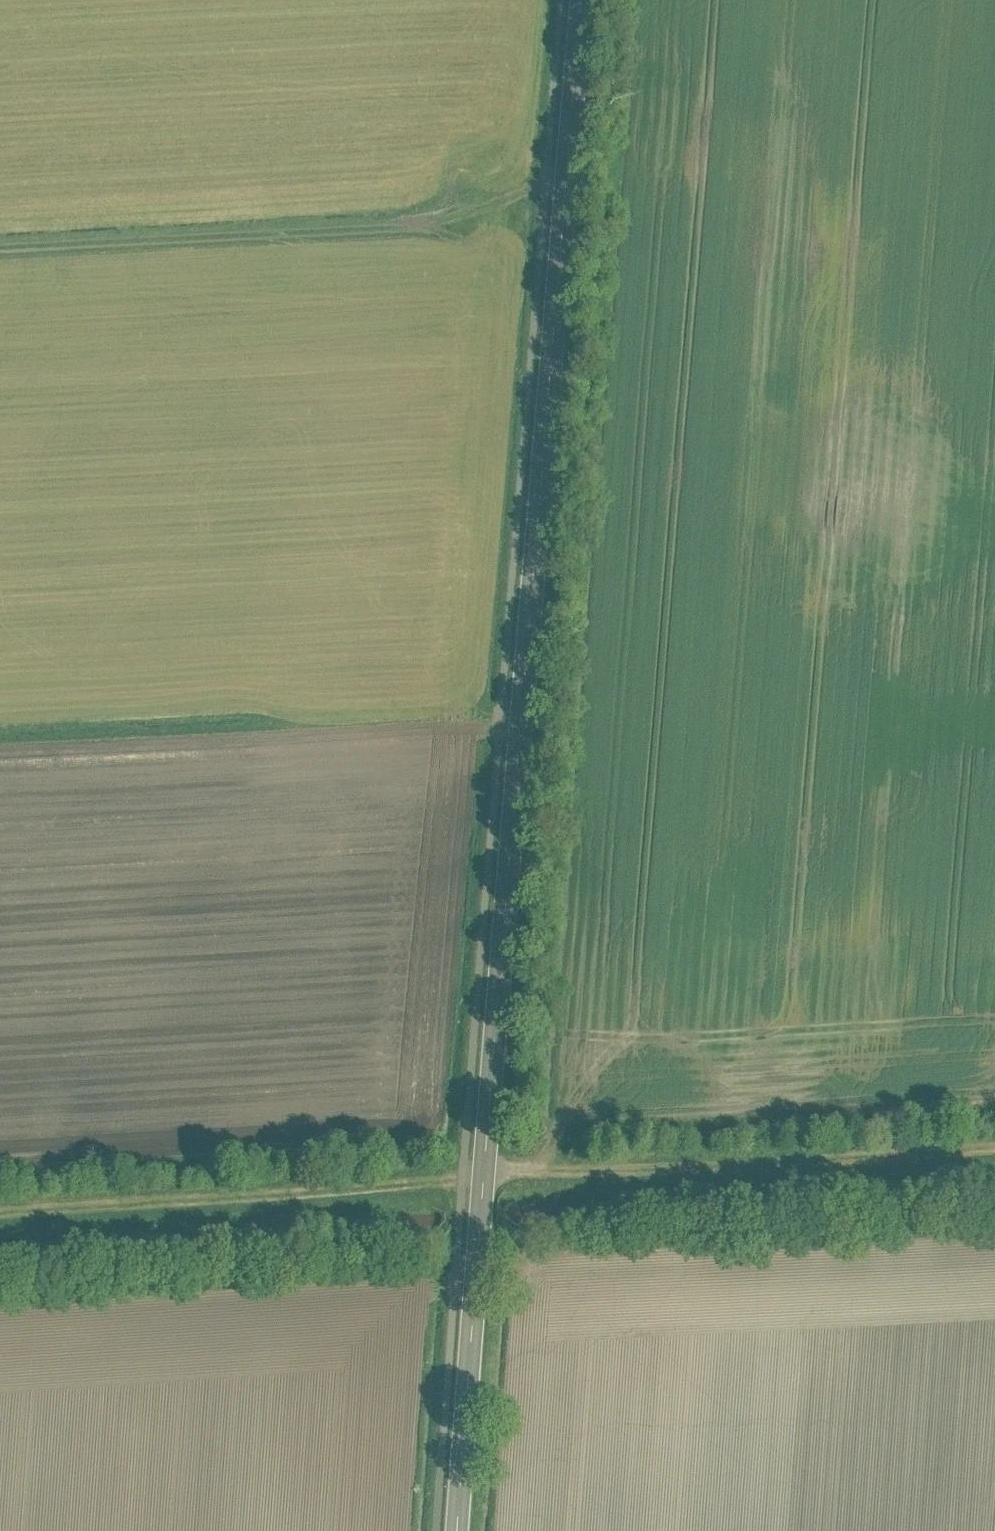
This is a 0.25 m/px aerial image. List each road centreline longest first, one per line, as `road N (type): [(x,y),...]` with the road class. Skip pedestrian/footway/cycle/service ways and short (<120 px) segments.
road 1 (tertiary): [(582,0),(457,1530)]
road 2 (track): [(994,1151),(593,1179),(484,1174)]

